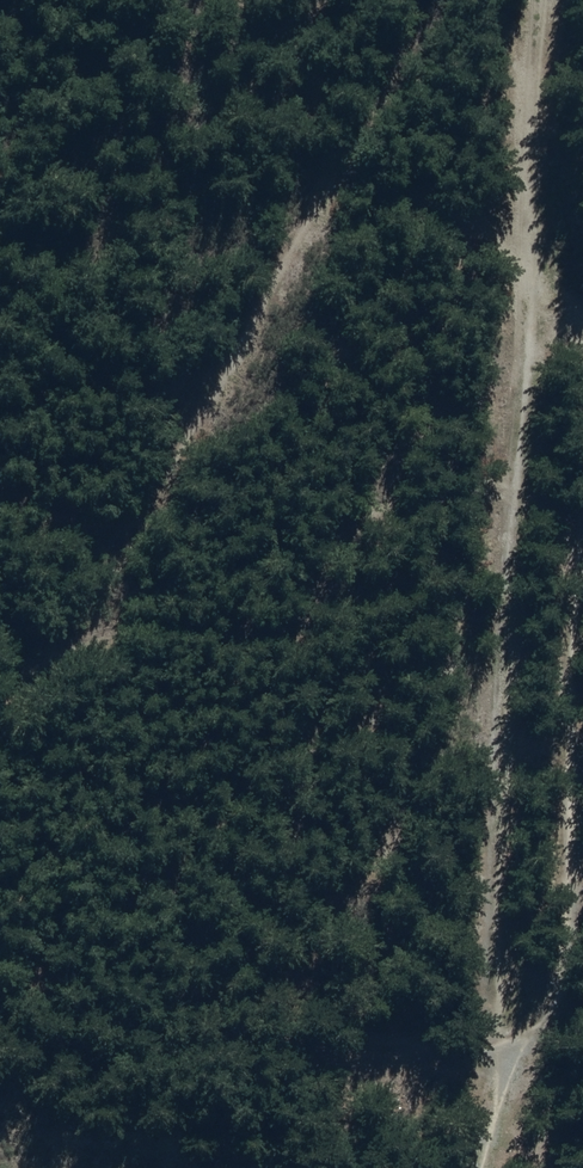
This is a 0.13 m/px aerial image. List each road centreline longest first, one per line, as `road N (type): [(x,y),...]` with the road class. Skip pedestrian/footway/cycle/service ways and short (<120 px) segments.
road 1 (track): [(548,0),(499,1050),(482,1167)]

